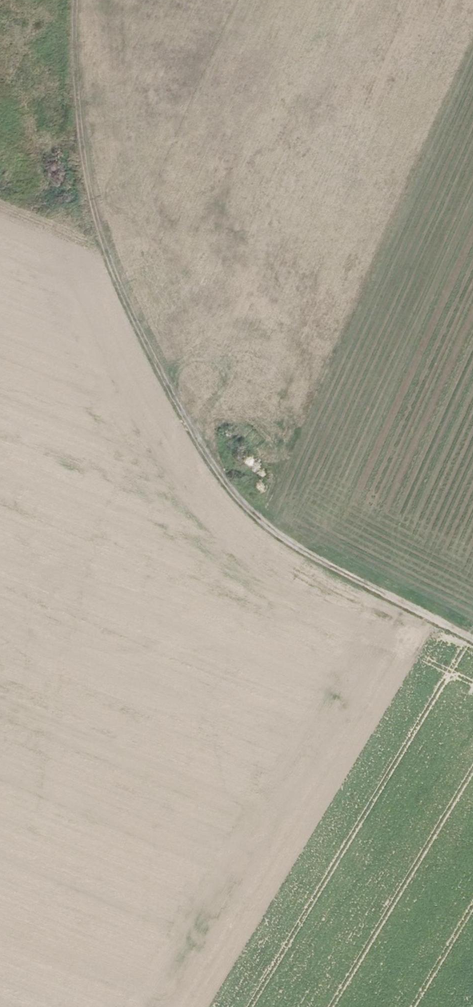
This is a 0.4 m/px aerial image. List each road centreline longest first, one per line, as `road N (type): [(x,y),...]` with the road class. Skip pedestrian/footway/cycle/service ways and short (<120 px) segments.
road 1 (track): [(80,0),(80,64),(102,227),(135,320),(189,423),(237,498),(290,546),(472,638)]

